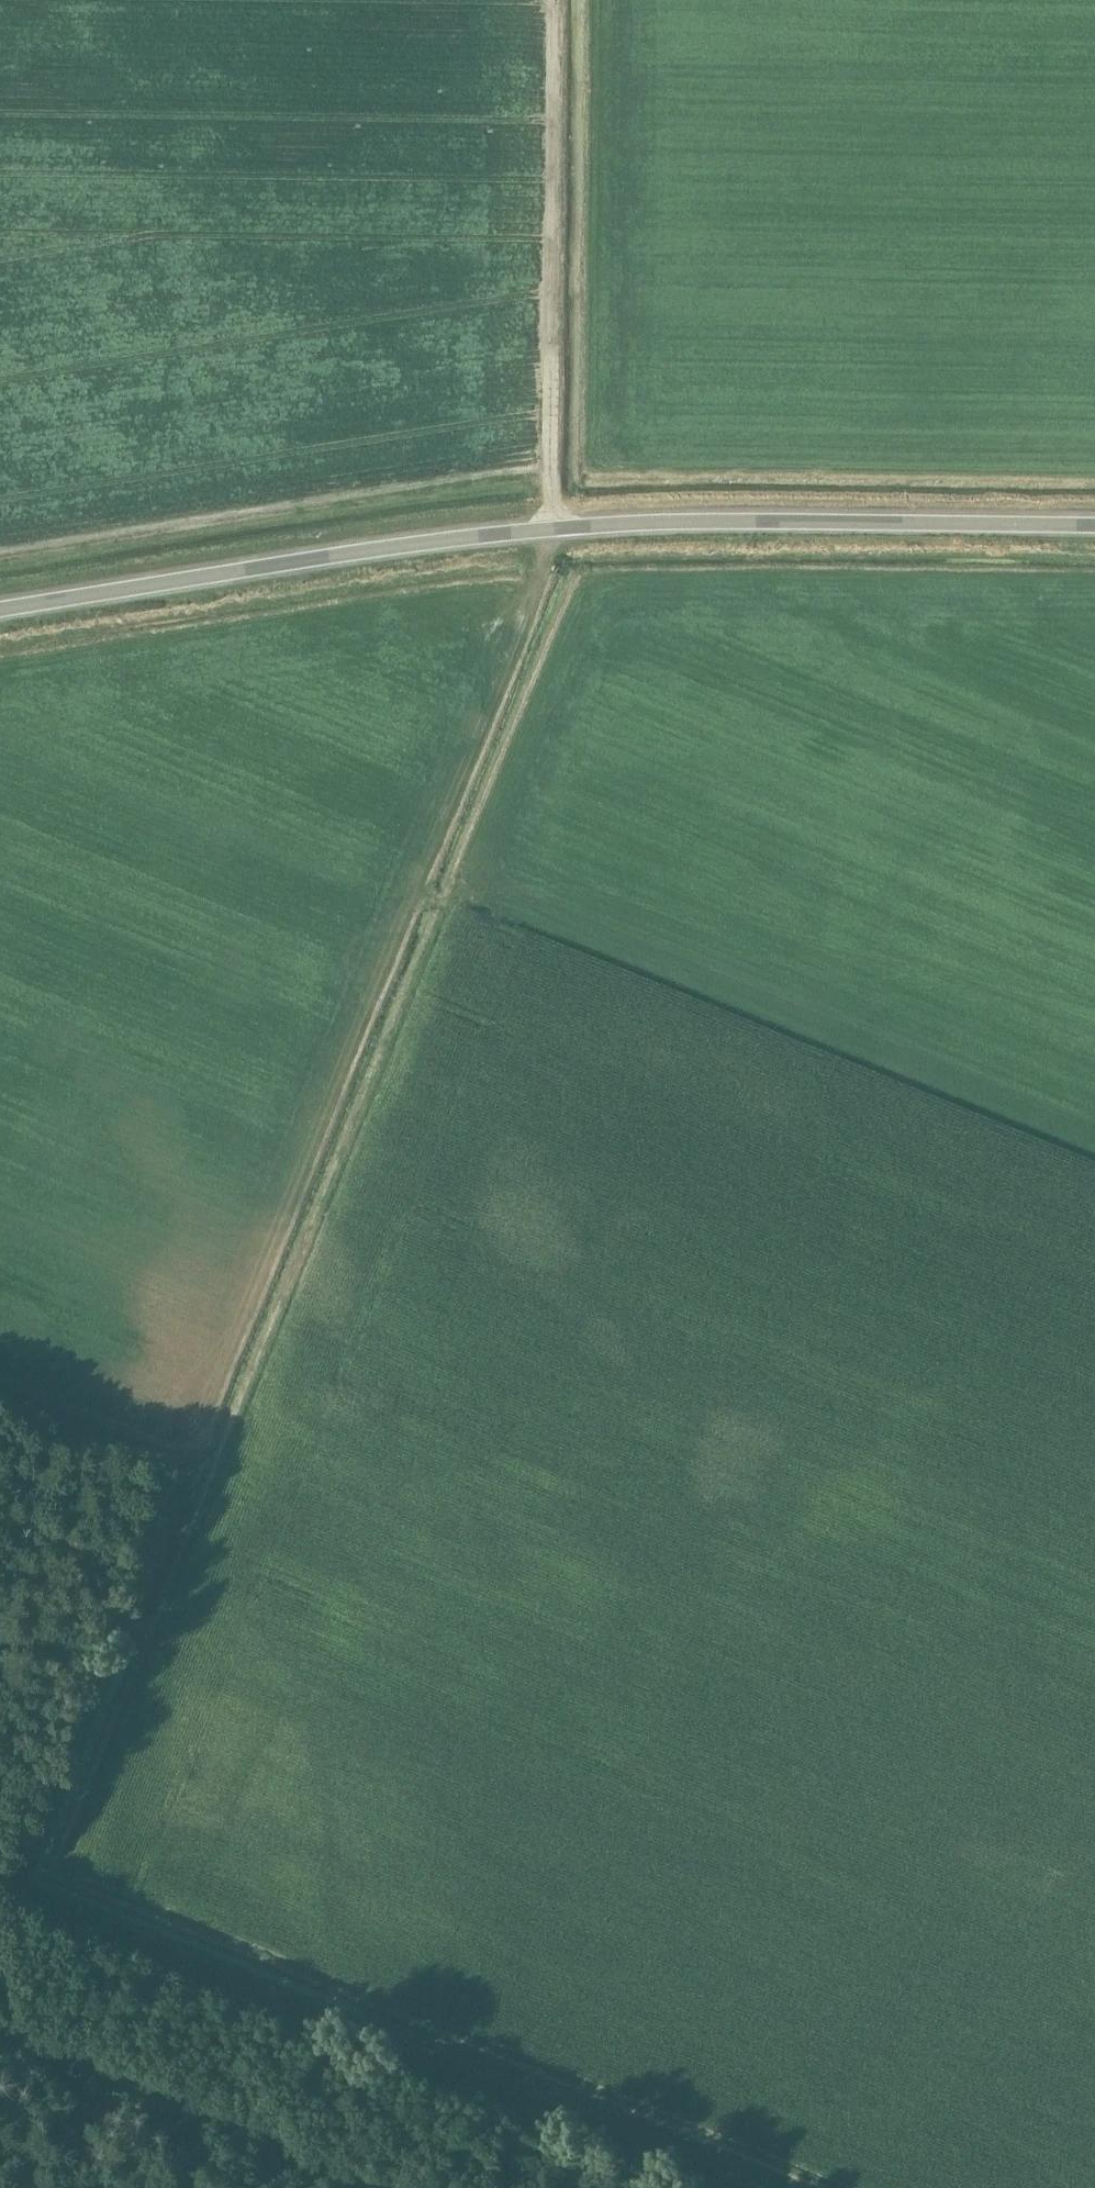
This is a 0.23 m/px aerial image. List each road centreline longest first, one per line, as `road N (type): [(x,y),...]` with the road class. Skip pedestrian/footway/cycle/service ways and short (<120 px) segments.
road 1 (unclassified): [(0,609),(383,548),(584,526),(1094,525)]

